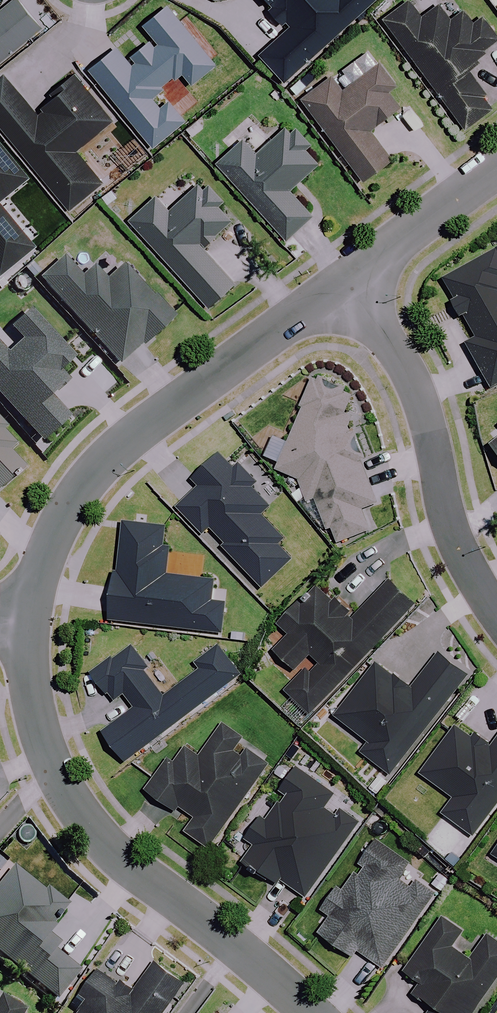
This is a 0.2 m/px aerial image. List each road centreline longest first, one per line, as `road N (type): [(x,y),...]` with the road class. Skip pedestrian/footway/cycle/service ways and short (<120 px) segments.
road 1 (residential): [(311,1012),(111,842),(51,765),(32,698),(33,616)]
road 2 (residential): [(33,616),(49,549),(87,482),(348,274)]
road 3 (residential): [(348,274),(400,354),(434,437),(455,530),(481,594),(496,612)]
road 4 (residential): [(348,274),(496,166)]

